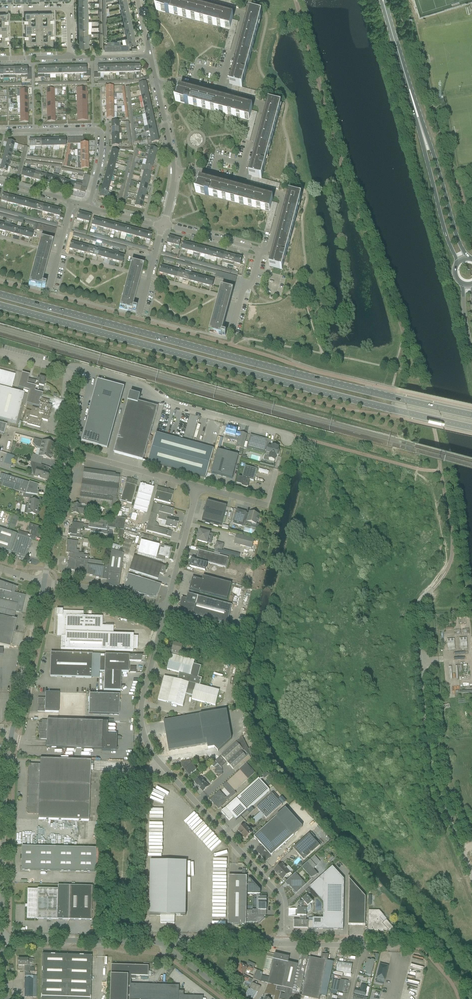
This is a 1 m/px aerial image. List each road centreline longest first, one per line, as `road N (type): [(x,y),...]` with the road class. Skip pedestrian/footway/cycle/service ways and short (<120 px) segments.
road 1 (primary): [(0,306),(471,428)]
road 2 (primary): [(471,415),(0,295)]
road 3 (unclassified): [(281,943),(277,892),(145,741),(141,709),(163,611)]
road 4 (unclassified): [(471,867),(430,764),(417,619),(441,580)]
road 5 (unclassified): [(289,438),(178,404),(91,365),(71,371)]
road 6 (secondary): [(408,84),(457,265)]
road 7 (secondary): [(469,259),(408,84)]
road 8 (residential): [(87,208),(98,131),(0,132)]
road 9 (unclassified): [(166,947),(0,938)]
road 10 (unclassified): [(0,898),(9,733)]
road 11 (unclassified): [(9,733),(43,583)]
road 12 (unclassified): [(199,484),(62,449)]
road 13 (unclassified): [(43,583),(62,449)]
road 14 (unclassified): [(163,611),(199,484)]
road 15 (residential): [(219,92),(242,17),(195,0)]
road 16 (unclassified): [(163,611),(43,583)]
road 17 (residential): [(238,183),(260,114),(254,103),(219,92)]

